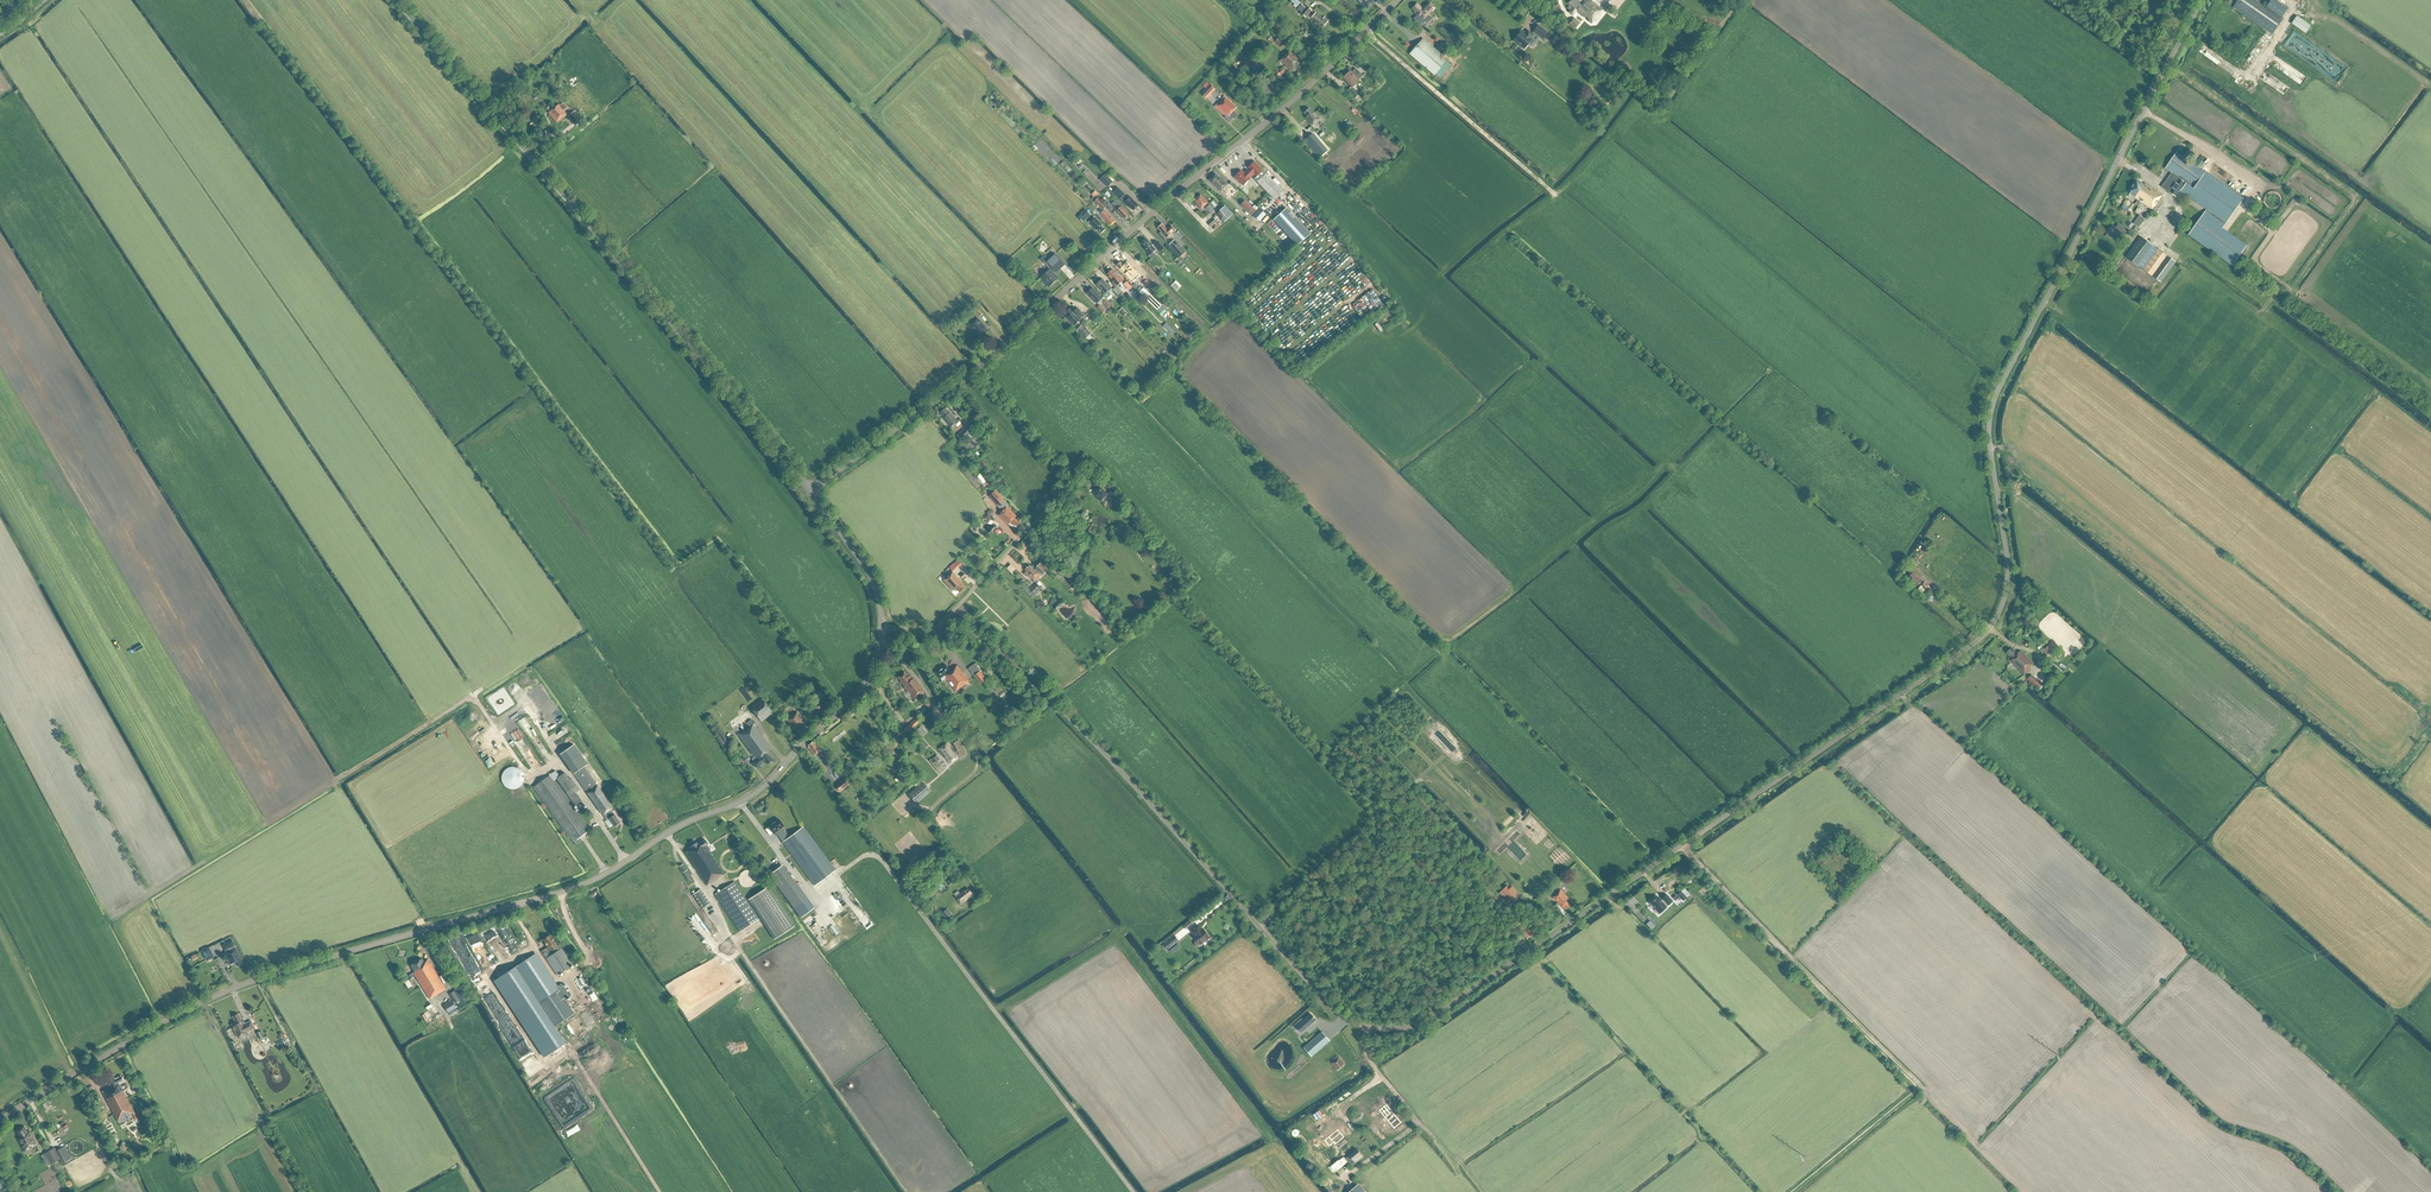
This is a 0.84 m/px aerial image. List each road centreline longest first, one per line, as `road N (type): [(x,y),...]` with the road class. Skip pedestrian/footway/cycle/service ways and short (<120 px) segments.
road 1 (unclassified): [(881,627),(960,630),(995,644),(1338,1010),(1365,1024),(1428,1018),(1990,627),(2008,566),(1989,447),(1993,402),(2200,0)]
road 2 (tertiary): [(0,1119),(201,1002),(586,881),(672,827),(749,796),(863,685),(881,627)]
road 3 (tertiary): [(810,492),(396,0)]
road 4 (unclassified): [(810,492),(978,365),(1111,247)]
road 5 (unclassified): [(1111,247),(1285,106),(1396,0)]
road 6 (track): [(1683,843),(1919,1085)]
road 7 (track): [(879,643),(920,679),(976,757),(976,769),(933,806),(929,819),(969,878)]
road 8 (track): [(938,628),(1084,465)]
road 9 (track): [(1365,1024),(1366,1052),(1414,1119),(1350,1172)]
road 10 (track): [(1919,1085),(1794,1191)]
road 11 (tertiary): [(881,627),(867,570),(810,492)]

